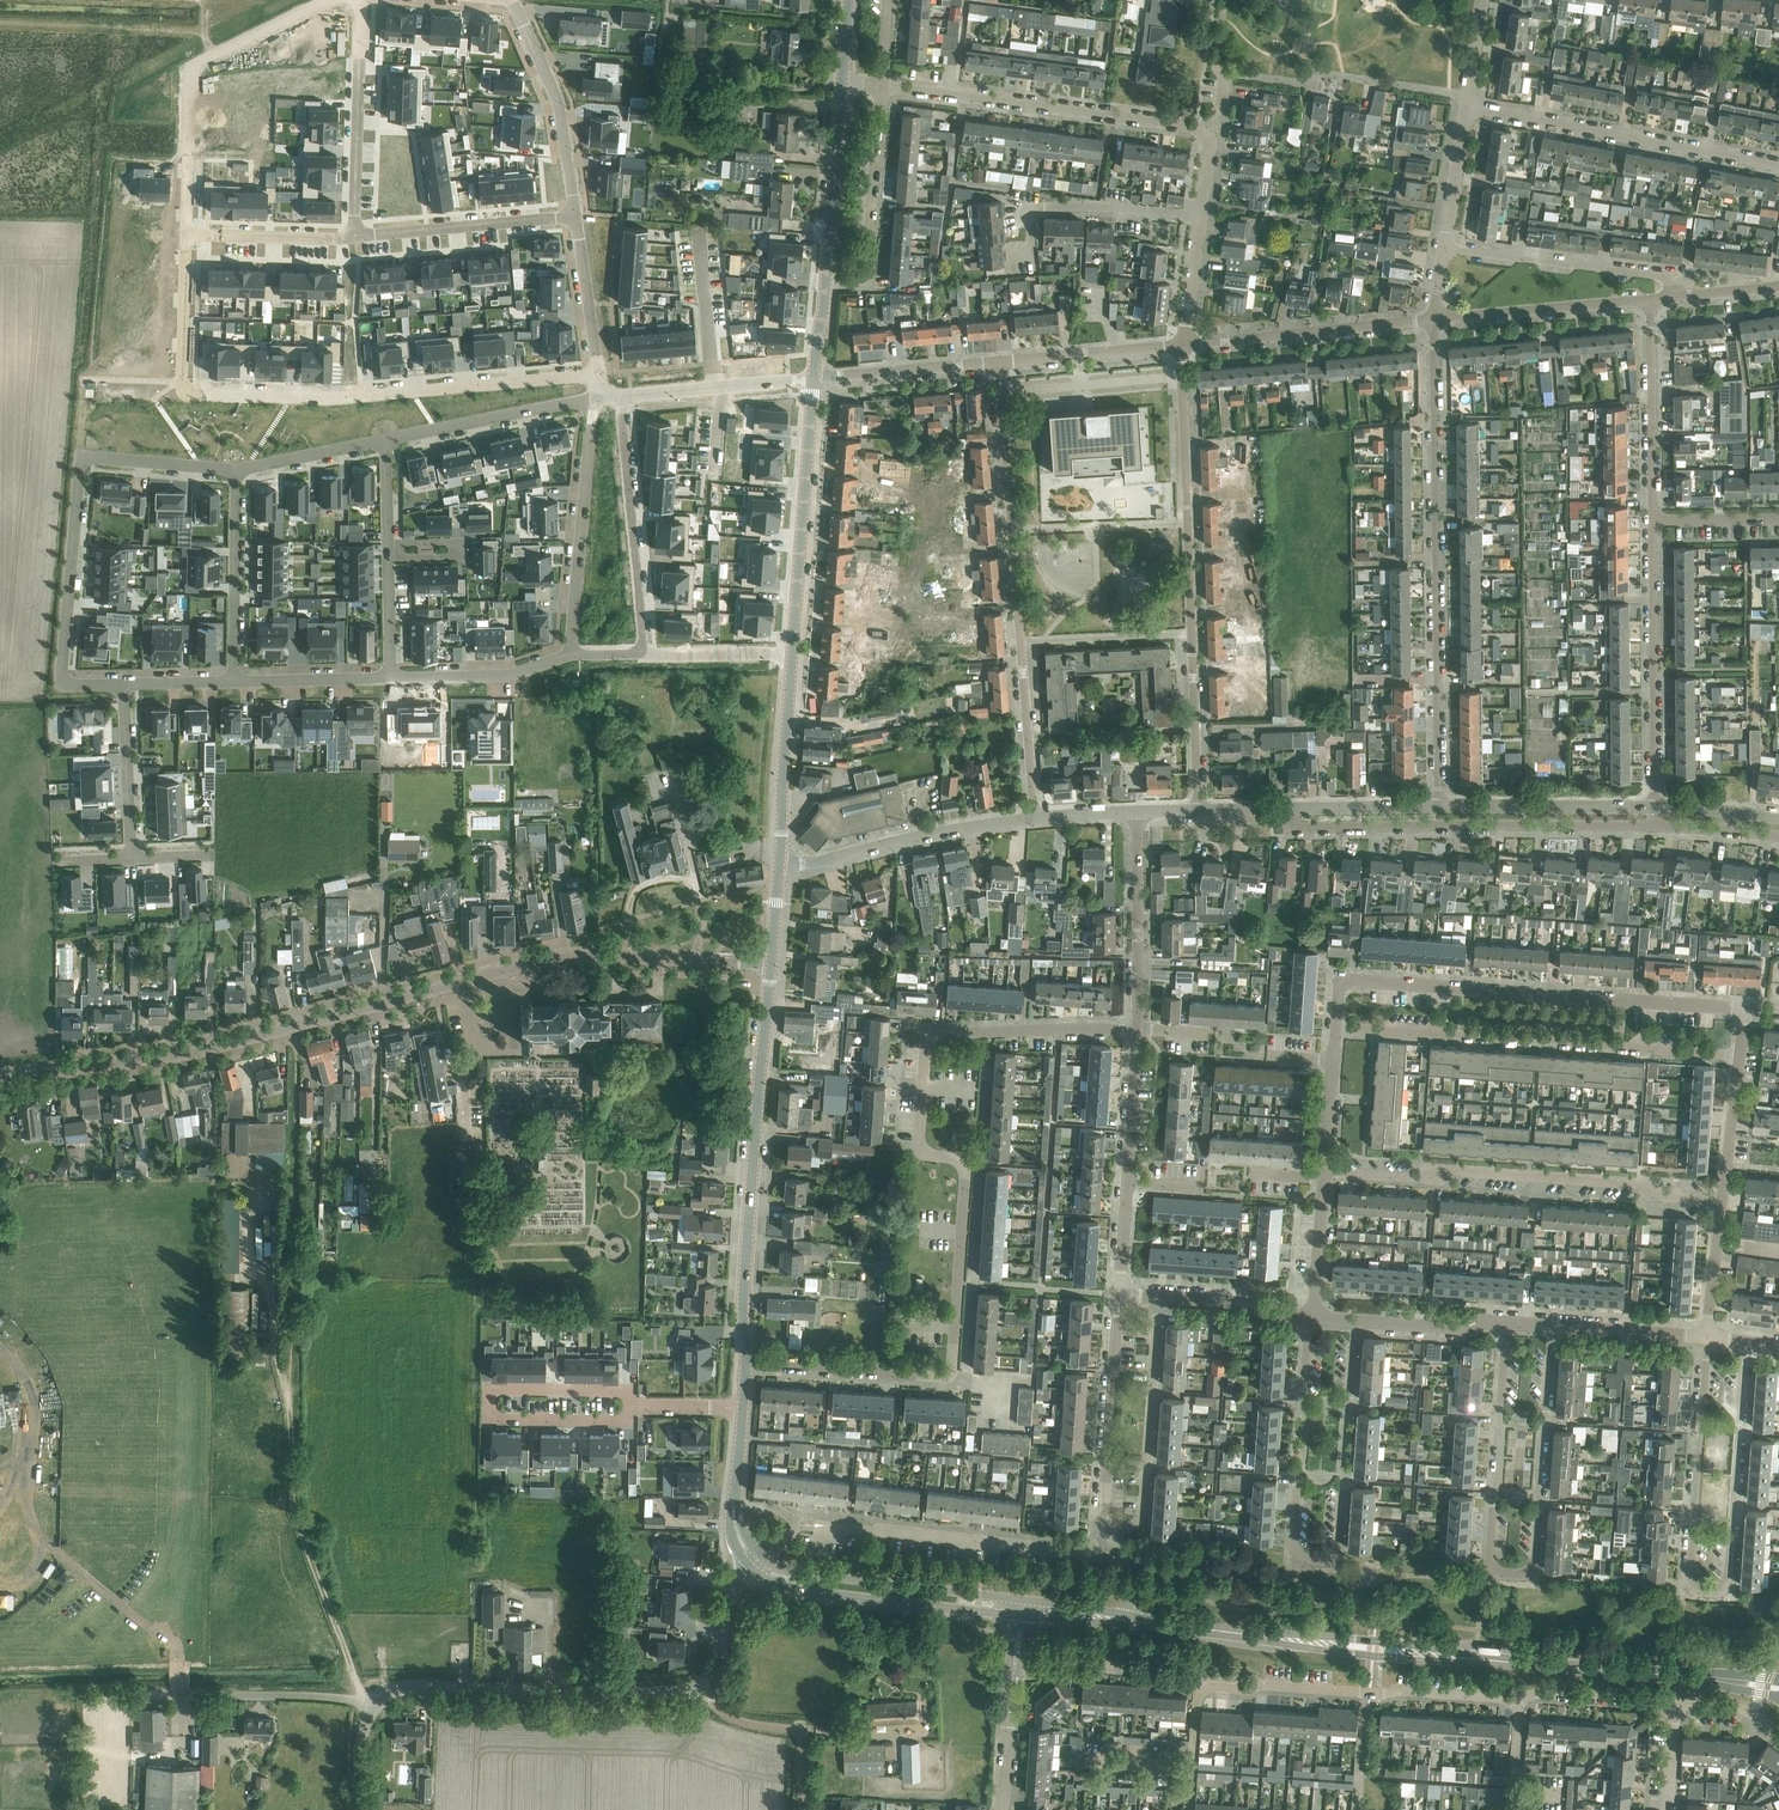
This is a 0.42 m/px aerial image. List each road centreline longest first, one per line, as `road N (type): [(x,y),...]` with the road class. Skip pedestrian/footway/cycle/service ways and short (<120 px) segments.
road 1 (residential): [(0,1079),(221,1047),(550,960),(771,966)]
road 2 (track): [(373,1708),(294,1508),(295,1027)]
road 3 (residential): [(941,1377),(953,1366),(966,1178),(960,1161),(922,1149),(929,1040),(1138,1030)]
road 4 (residential): [(1506,1322),(1489,1556),(1512,1576),(1536,1561),(1553,1325)]
road 5 (residential): [(1707,1337),(1690,1573),(1707,1593),(1728,1576),(1745,1342)]
road 6 (residential): [(1309,1317),(1293,1540),(1310,1560),(1332,1557),(1339,1543),(1356,1321)]
road 7 (residential): [(1433,319),(1438,806)]
road 8 (residential): [(1198,810),(1184,344)]
road 9 (residential): [(999,362),(1034,818)]
road 10 (residential): [(1740,1056),(1739,1011),(1342,982)]
road 11 (residential): [(1190,1809),(1204,1689),(1397,1691),(1515,1705)]
road 12 (residential): [(123,684),(64,678),(85,459),(236,469)]
road 13 (residential): [(1722,1202),(1656,1197),(1643,1184),(1455,1171),(1439,1180),(1324,1172)]
road 14 (residential): [(1336,1027),(1740,1056)]
road 15 (secondary): [(746,1364),(743,1312),(771,966)]
road 16 (residential): [(1285,809),(1292,829),(1656,826)]
road 17 (tertiary): [(373,1708),(408,1687),(703,1689)]
road 18 (residential): [(1204,133),(881,85)]
road 19 (residential): [(186,234),(191,68),(334,0)]
road 20 (residential): [(1778,164),(1465,107)]
road 21 (residential): [(631,1406),(623,1418),(499,1417),(489,1403),(500,1391),(624,1392),(630,1400)]
road 22 (secondary): [(1721,1679),(1417,1652)]
road 23 (residential): [(814,1525),(1080,1553),(1113,1536)]
road 24 (residential): [(1655,807),(1652,520)]
road 25 (secondary): [(793,653),(814,377)]
road 26 (secondary): [(1023,1608),(837,1587),(760,1566)]
road 27 (residential): [(646,654),(619,396)]
road 28 (residential): [(1034,818),(779,865)]
road 29 (residential): [(592,398),(570,654)]
road 30 (residential): [(1113,1536),(1144,1513),(1159,1297)]
road 31 (residential): [(1184,344),(1433,319)]
road 32 (residential): [(1113,1536),(1104,1511),(1119,1293)]
road 33 (residential): [(1672,297),(1661,276),(1444,249)]
road 34 (residential): [(358,395),(599,374)]
road 35 (residential): [(360,0),(356,238)]
road 36 (residential): [(577,217),(559,104),(508,0)]
road 37 (residential): [(831,282),(855,281),(866,266),(881,85)]
road 38 (residential): [(356,238),(577,217)]
road 39 (residential): [(1652,520),(1649,299)]
road 40 (residential): [(1138,1030),(1137,811)]
road 41 (residential): [(1655,807),(1438,806)]
road 42 (residential): [(1433,319),(1649,299)]
road 43 (residential): [(1021,256),(1031,242),(1033,209),(1199,216)]
road 44 (secondary): [(779,865),(793,653)]
road 45 (residential): [(236,469),(234,681)]
road 46 (residential): [(385,440),(592,398)]
road 47 (secondary): [(1336,1644),(1133,1621)]
road 48 (secondary): [(826,282),(843,83)]
road 49 (residential): [(619,396),(814,377)]
road 50 (residential): [(941,1377),(746,1364)]
road 51 (residential): [(999,362),(1184,344)]
road 52 (residential): [(814,377),(999,362)]
road 53 (residential): [(570,654),(509,675),(391,678)]
road 54 (track): [(181,393),(358,395)]
road 55 (residential): [(132,859),(123,684)]
road 56 (residential): [(373,1708),(300,1694),(204,1695)]
road 57 (residential): [(186,234),(356,238)]
road 58 (secondary): [(760,1566),(734,1521),(743,1407)]
road 59 (residential): [(1515,1705),(1539,1694),(1676,1704)]
road 60 (residential): [(181,393),(186,234)]
road 61 (residential): [(599,374),(577,217)]
road 62 (residential): [(391,678),(234,681)]
road 63 (residential): [(1707,1337),(1553,1325)]
road 64 (residential): [(1438,806),(1285,809)]
road 65 (residential): [(236,469),(385,440)]
road 66 (residential): [(1128,1181),(1138,1030)]
road 67 (residential): [(1309,1317),(1159,1297)]
road 68 (residential): [(1506,1322),(1457,1328),(1356,1321)]
road 69 (residential): [(1722,1202),(1740,1056)]
road 70 (residential): [(793,653),(646,654)]
road 71 (residential): [(1444,249),(1465,107)]
road 72 (residential): [(388,544),(448,542),(456,553),(388,559)]
road 73 (residential): [(1314,1318),(1324,1178)]
road 74 (tertiary): [(703,1689),(720,1659),(726,1608),(760,1566)]
road 75 (residential): [(1002,1809),(1014,1671)]
road 76 (residential): [(1707,1337),(1722,1202)]
road 77 (residential): [(1184,344),(1199,216)]
road 78 (residential): [(1778,519),(1652,520)]
road 79 (residential): [(1778,817),(1655,807)]
road 80 (residential): [(1656,826),(1778,836)]

